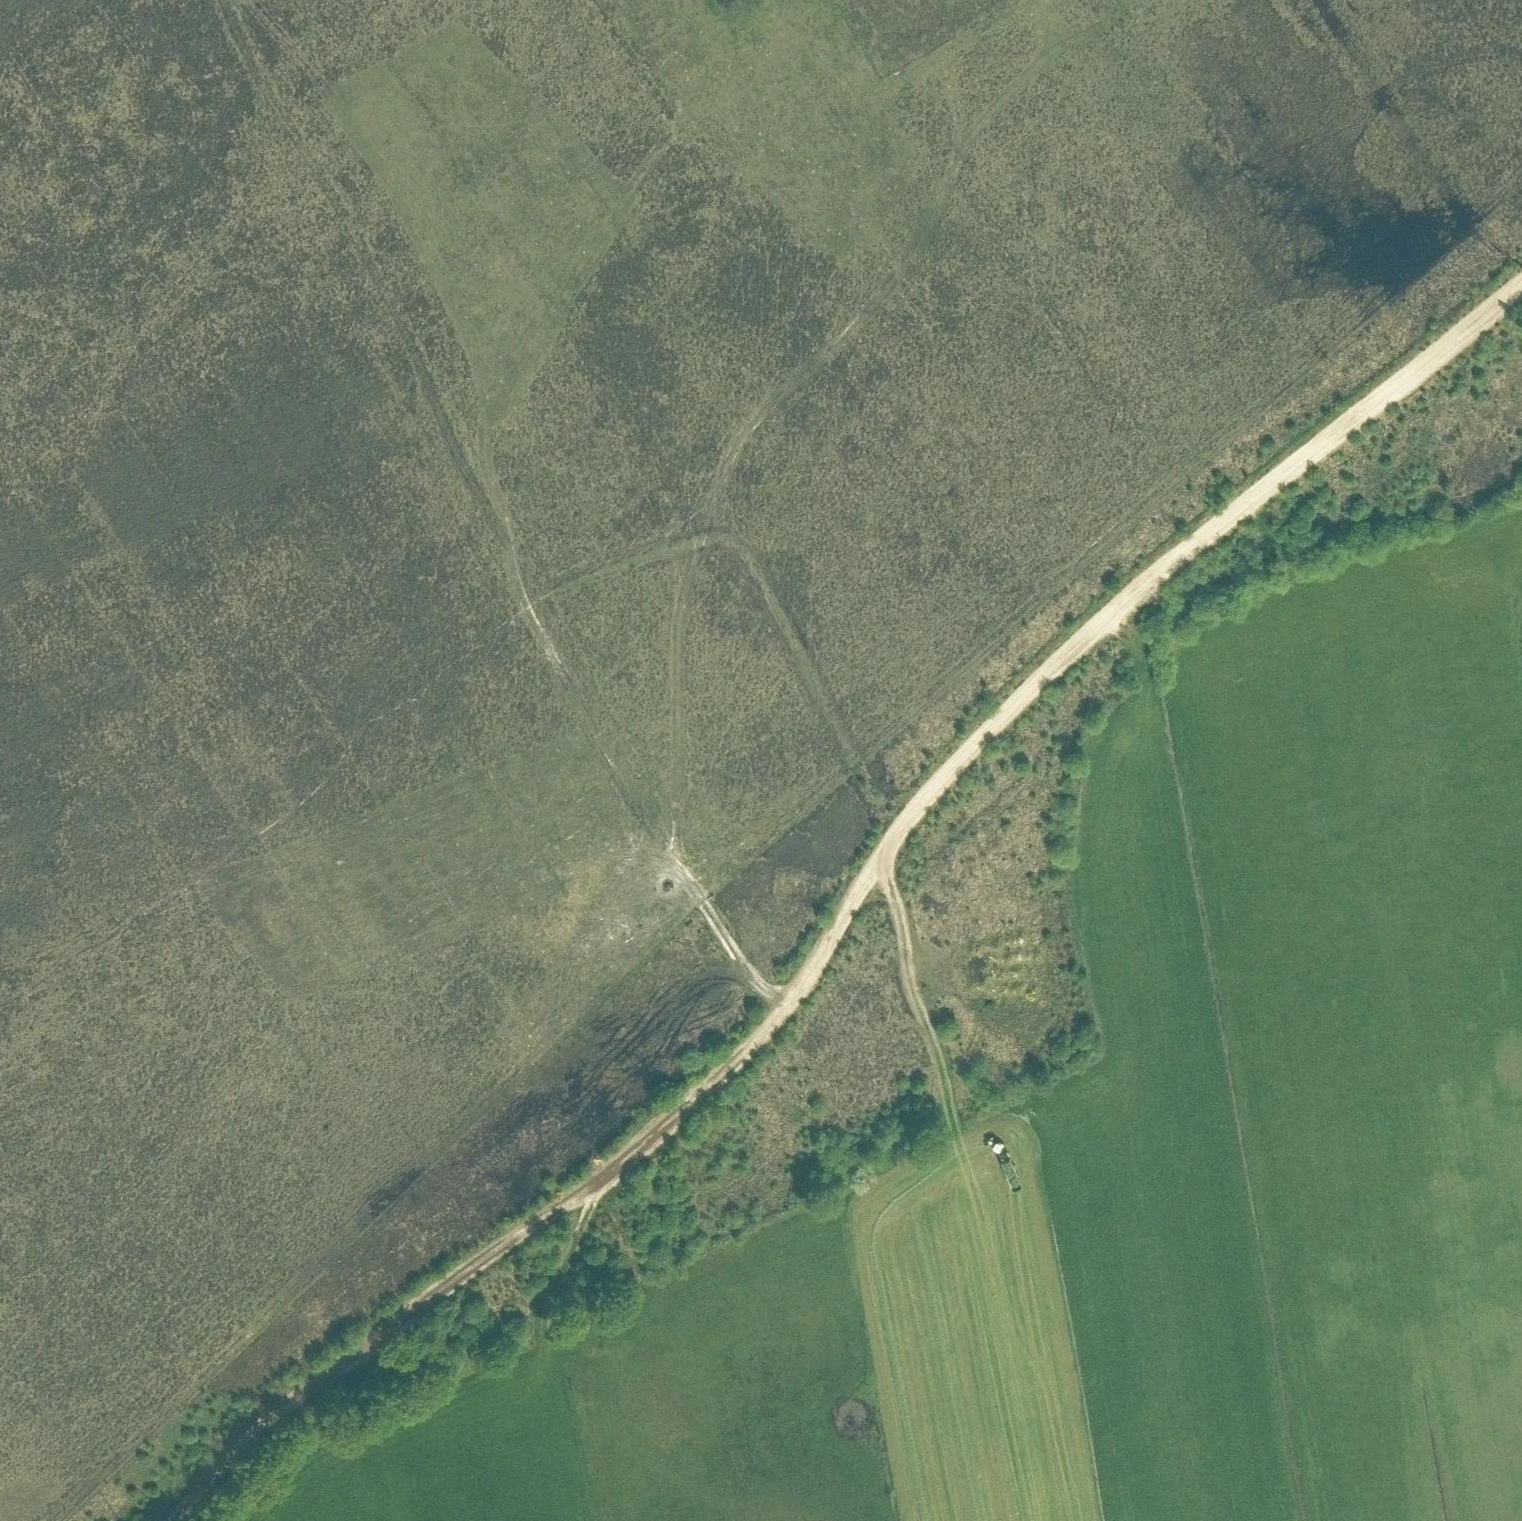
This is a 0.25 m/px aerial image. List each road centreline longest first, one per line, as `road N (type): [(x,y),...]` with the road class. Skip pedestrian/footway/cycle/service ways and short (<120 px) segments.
road 1 (track): [(1521,284),(1117,611),(1017,702),(893,840),(797,991),(749,1049),(598,1179),(264,1422),(168,1520)]

